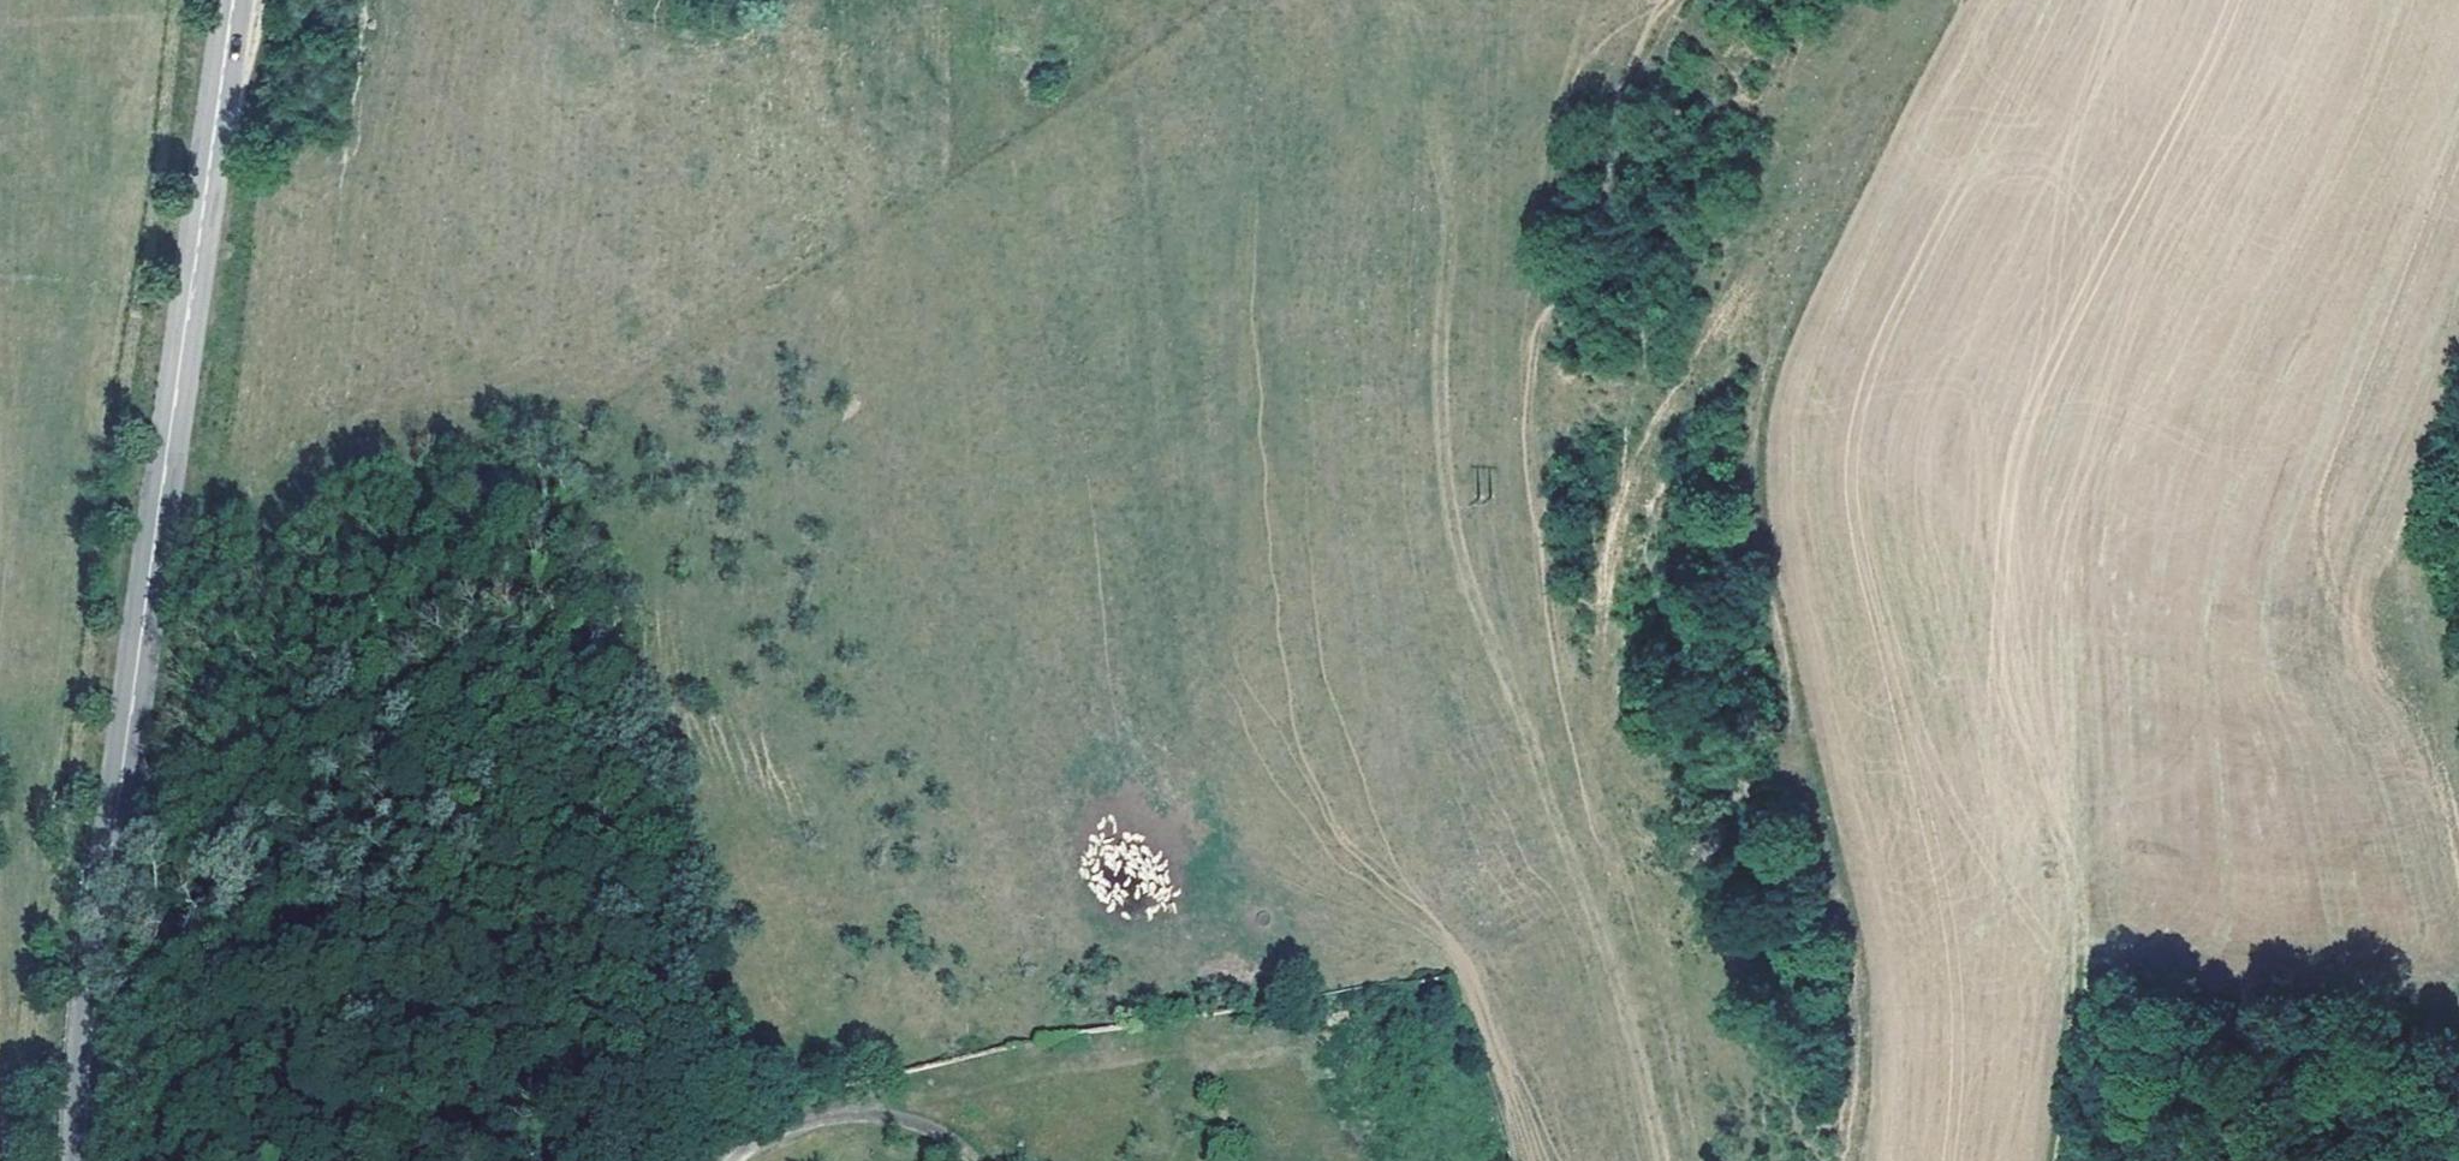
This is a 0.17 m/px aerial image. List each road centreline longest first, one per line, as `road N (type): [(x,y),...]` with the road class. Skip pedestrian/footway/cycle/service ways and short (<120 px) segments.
road 1 (secondary): [(83,1160),(109,857),(231,0)]
road 2 (track): [(723,1160),(755,1130),(857,1107),(938,1128),(984,1160)]
road 3 (track): [(1542,1160),(1477,972),(1429,921)]

